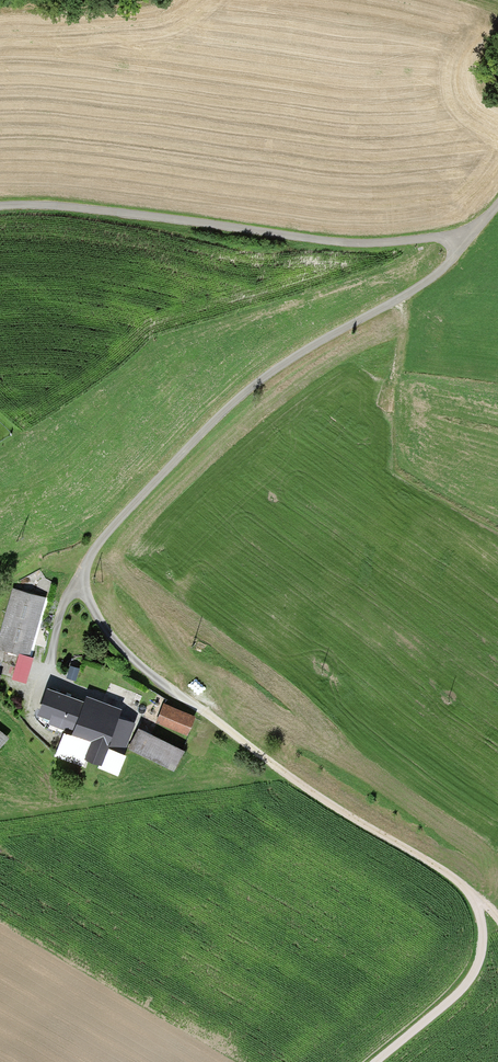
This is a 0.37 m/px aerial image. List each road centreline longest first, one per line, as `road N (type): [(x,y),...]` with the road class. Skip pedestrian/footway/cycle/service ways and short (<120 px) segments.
road 1 (track): [(497,198),(433,278),(332,332),(190,445),(109,532),(84,579),(85,600),(120,651),(270,766),(459,887),(497,927)]
road 2 (track): [(0,208),(91,211),(347,244),(466,239)]
road 3 (track): [(472,898),(474,968),(401,1040)]

